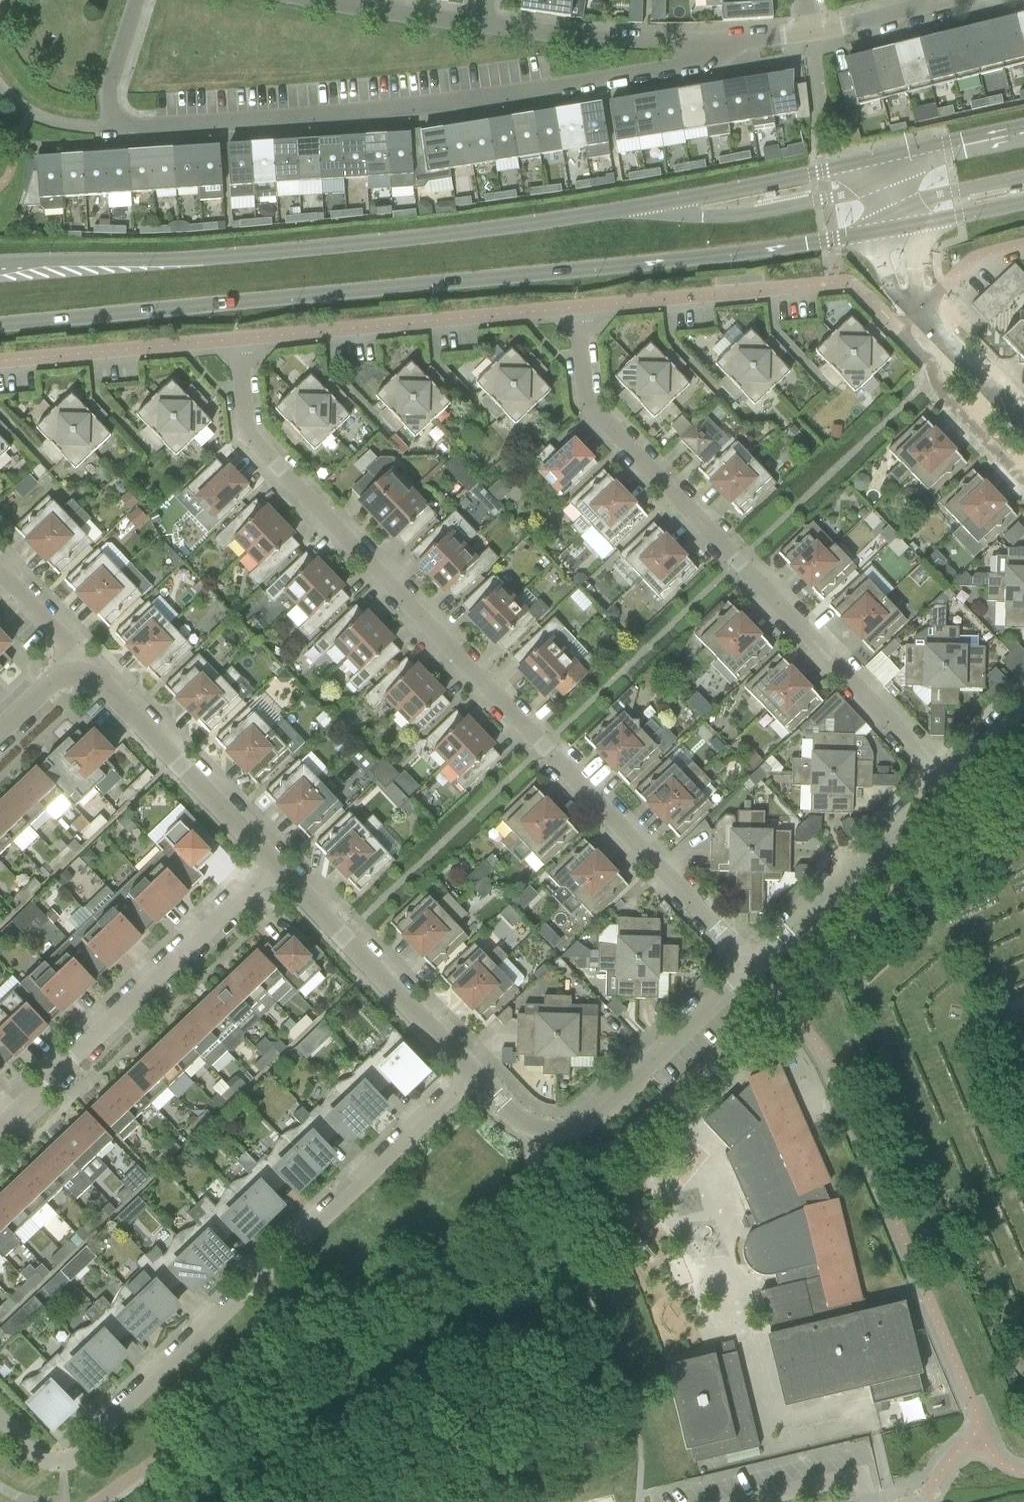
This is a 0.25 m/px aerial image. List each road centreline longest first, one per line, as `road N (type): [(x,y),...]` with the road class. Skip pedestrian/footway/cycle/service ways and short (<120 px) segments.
road 1 (secondary): [(883,164),(614,215),(266,254),(0,270)]
road 2 (secondary): [(0,329),(877,234)]
road 3 (residential): [(752,969),(245,436),(236,339)]
road 4 (residential): [(0,1416),(46,1460),(63,1462),(85,1448),(475,1077)]
road 5 (residential): [(953,784),(584,399),(575,307)]
road 6 (residential): [(112,129),(226,128),(571,91),(697,64),(712,42)]
road 7 (residential): [(0,1127),(273,864)]
road 8 (residential): [(236,339),(575,307)]
road 9 (residential): [(475,1077),(273,864)]
road 10 (residential): [(273,864),(77,656)]
road 11 (residential): [(538,1132),(567,1132),(592,1119),(752,969)]
road 12 (residential): [(752,969),(953,784)]
road 13 (residential): [(575,307),(822,284)]
road 14 (residential): [(0,362),(236,339)]
road 15 (residential): [(488,24),(712,42)]
road 16 (residential): [(1023,425),(916,312)]
road 17 (residential): [(346,0),(488,24)]
road 18 (secondary): [(1023,135),(883,164)]
road 19 (residential): [(112,129),(108,87),(137,0)]
road 20 (residential): [(812,30),(943,3)]
road 21 (residential): [(1023,245),(974,261),(916,312)]
road 22 (residential): [(0,88),(29,114),(112,129)]

